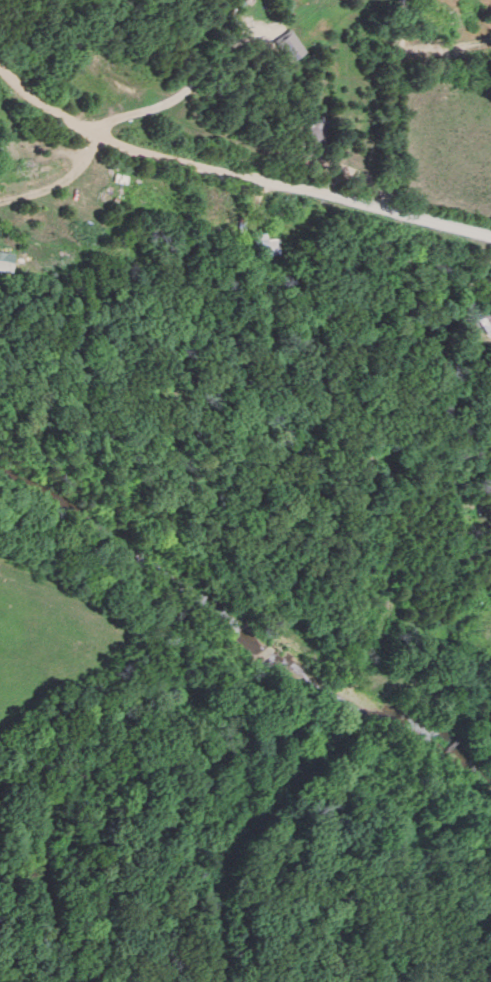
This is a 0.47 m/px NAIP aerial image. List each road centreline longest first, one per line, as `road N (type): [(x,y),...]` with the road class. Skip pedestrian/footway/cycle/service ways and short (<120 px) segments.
road 1 (residential): [(490,685),(410,684),(303,646),(244,654),(134,698),(69,817),(80,882),(130,981)]
road 2 (residential): [(490,242),(145,158),(22,97),(0,74)]

